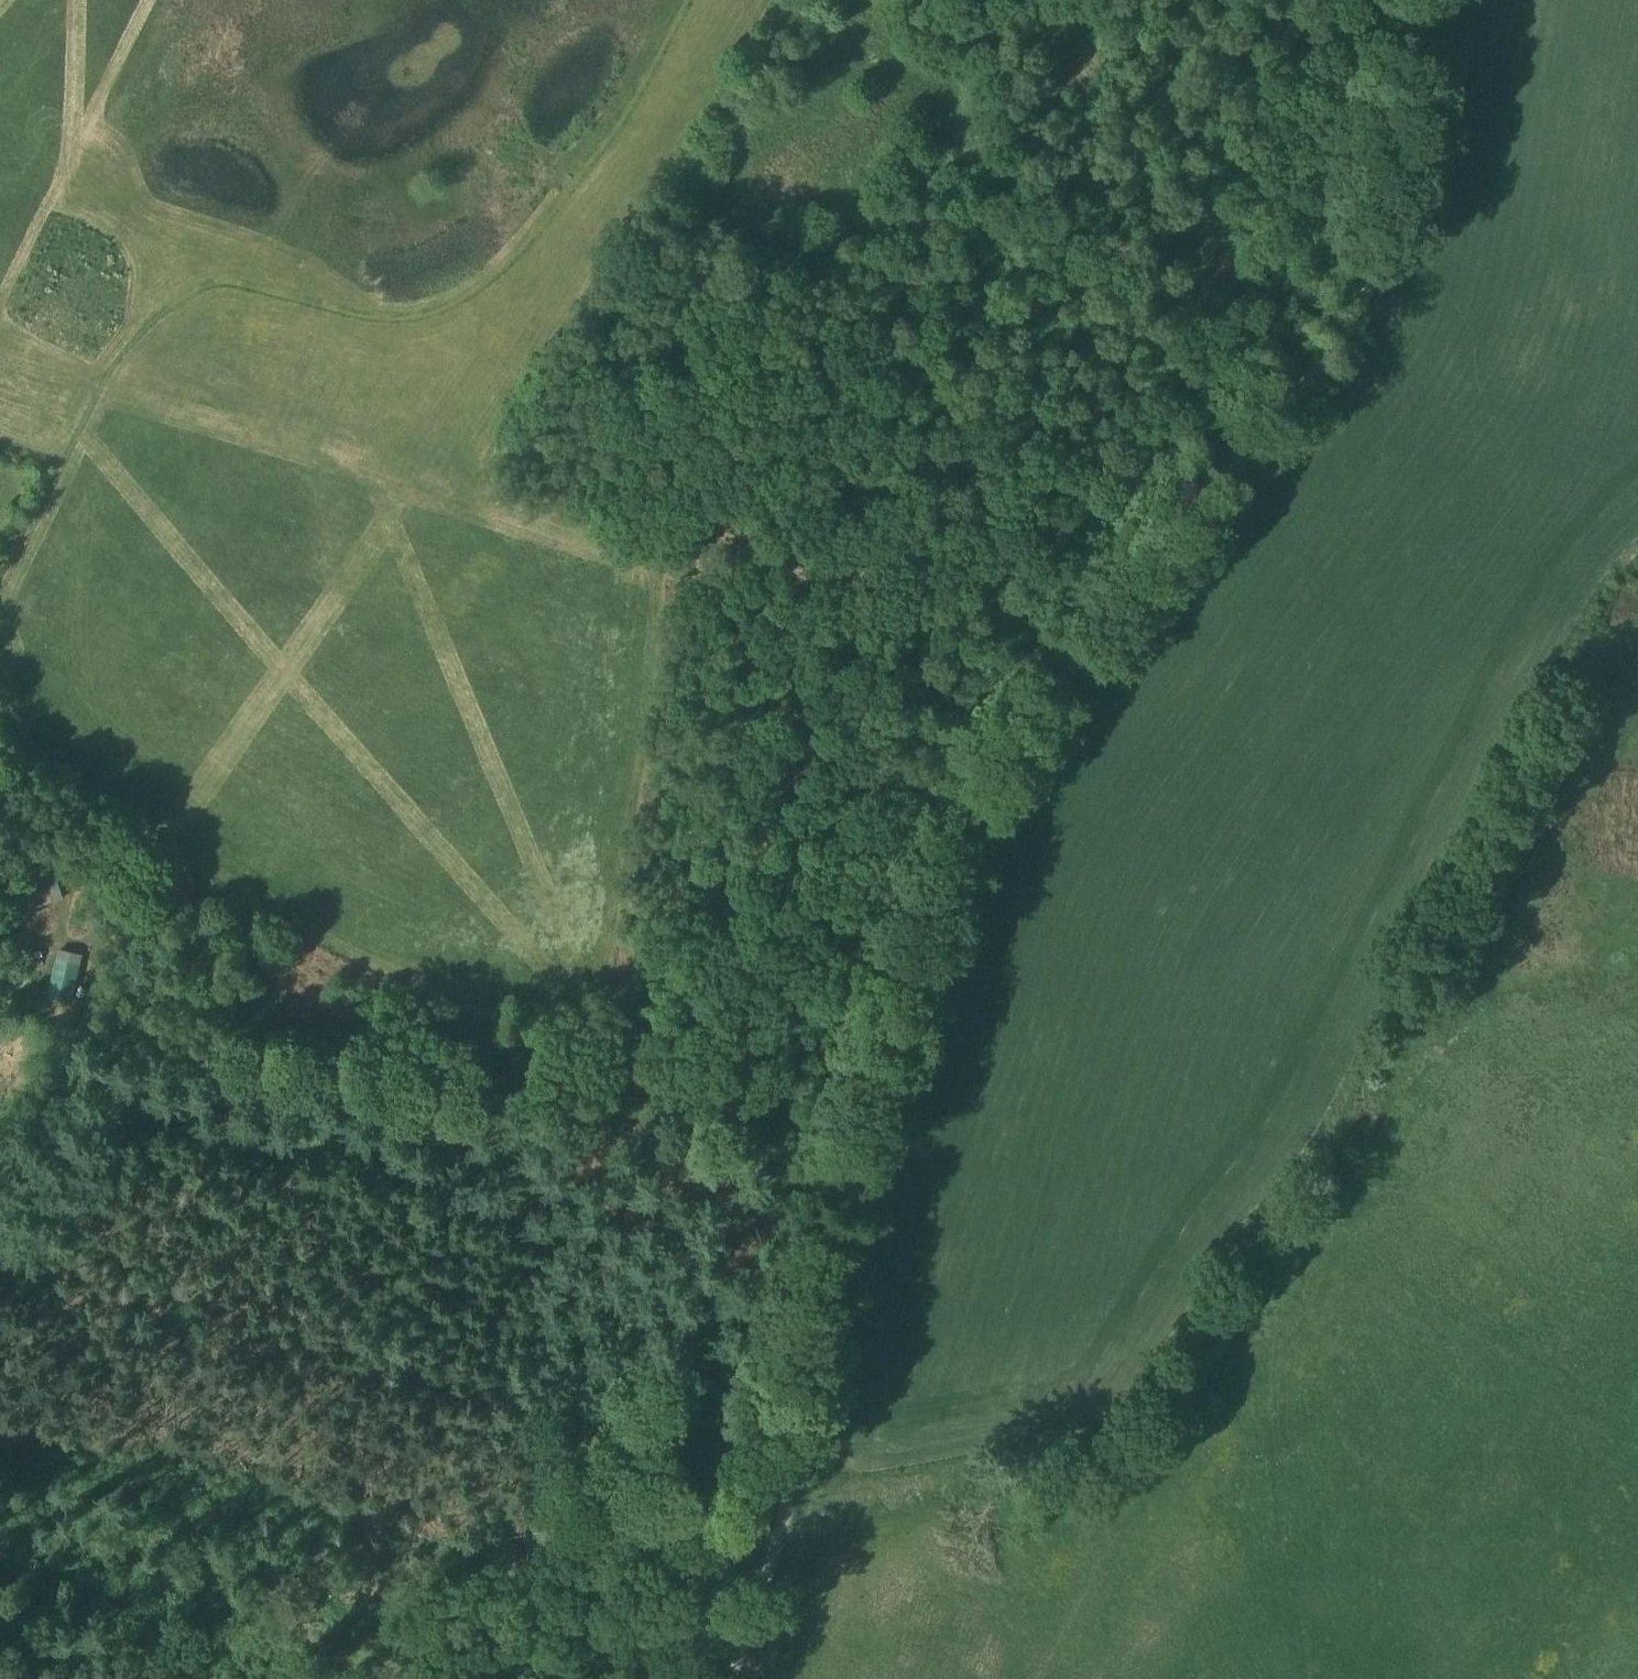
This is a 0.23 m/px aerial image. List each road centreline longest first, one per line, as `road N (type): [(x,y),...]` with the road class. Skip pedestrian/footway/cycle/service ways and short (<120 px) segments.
road 1 (unclassified): [(723,1678),(755,1588),(952,843),(991,765),(1364,296),(1398,187),(1432,0)]

